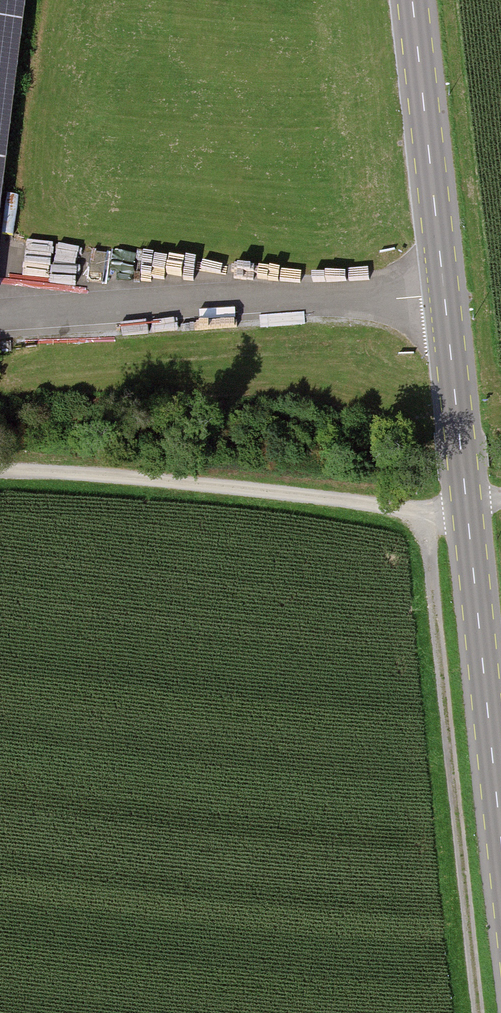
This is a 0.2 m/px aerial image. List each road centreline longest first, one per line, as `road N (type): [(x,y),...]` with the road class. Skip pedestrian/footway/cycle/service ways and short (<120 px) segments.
road 1 (secondary): [(500,833),(412,0)]
road 2 (track): [(425,511),(480,1012)]
road 3 (track): [(0,471),(74,472),(425,511),(466,504)]

